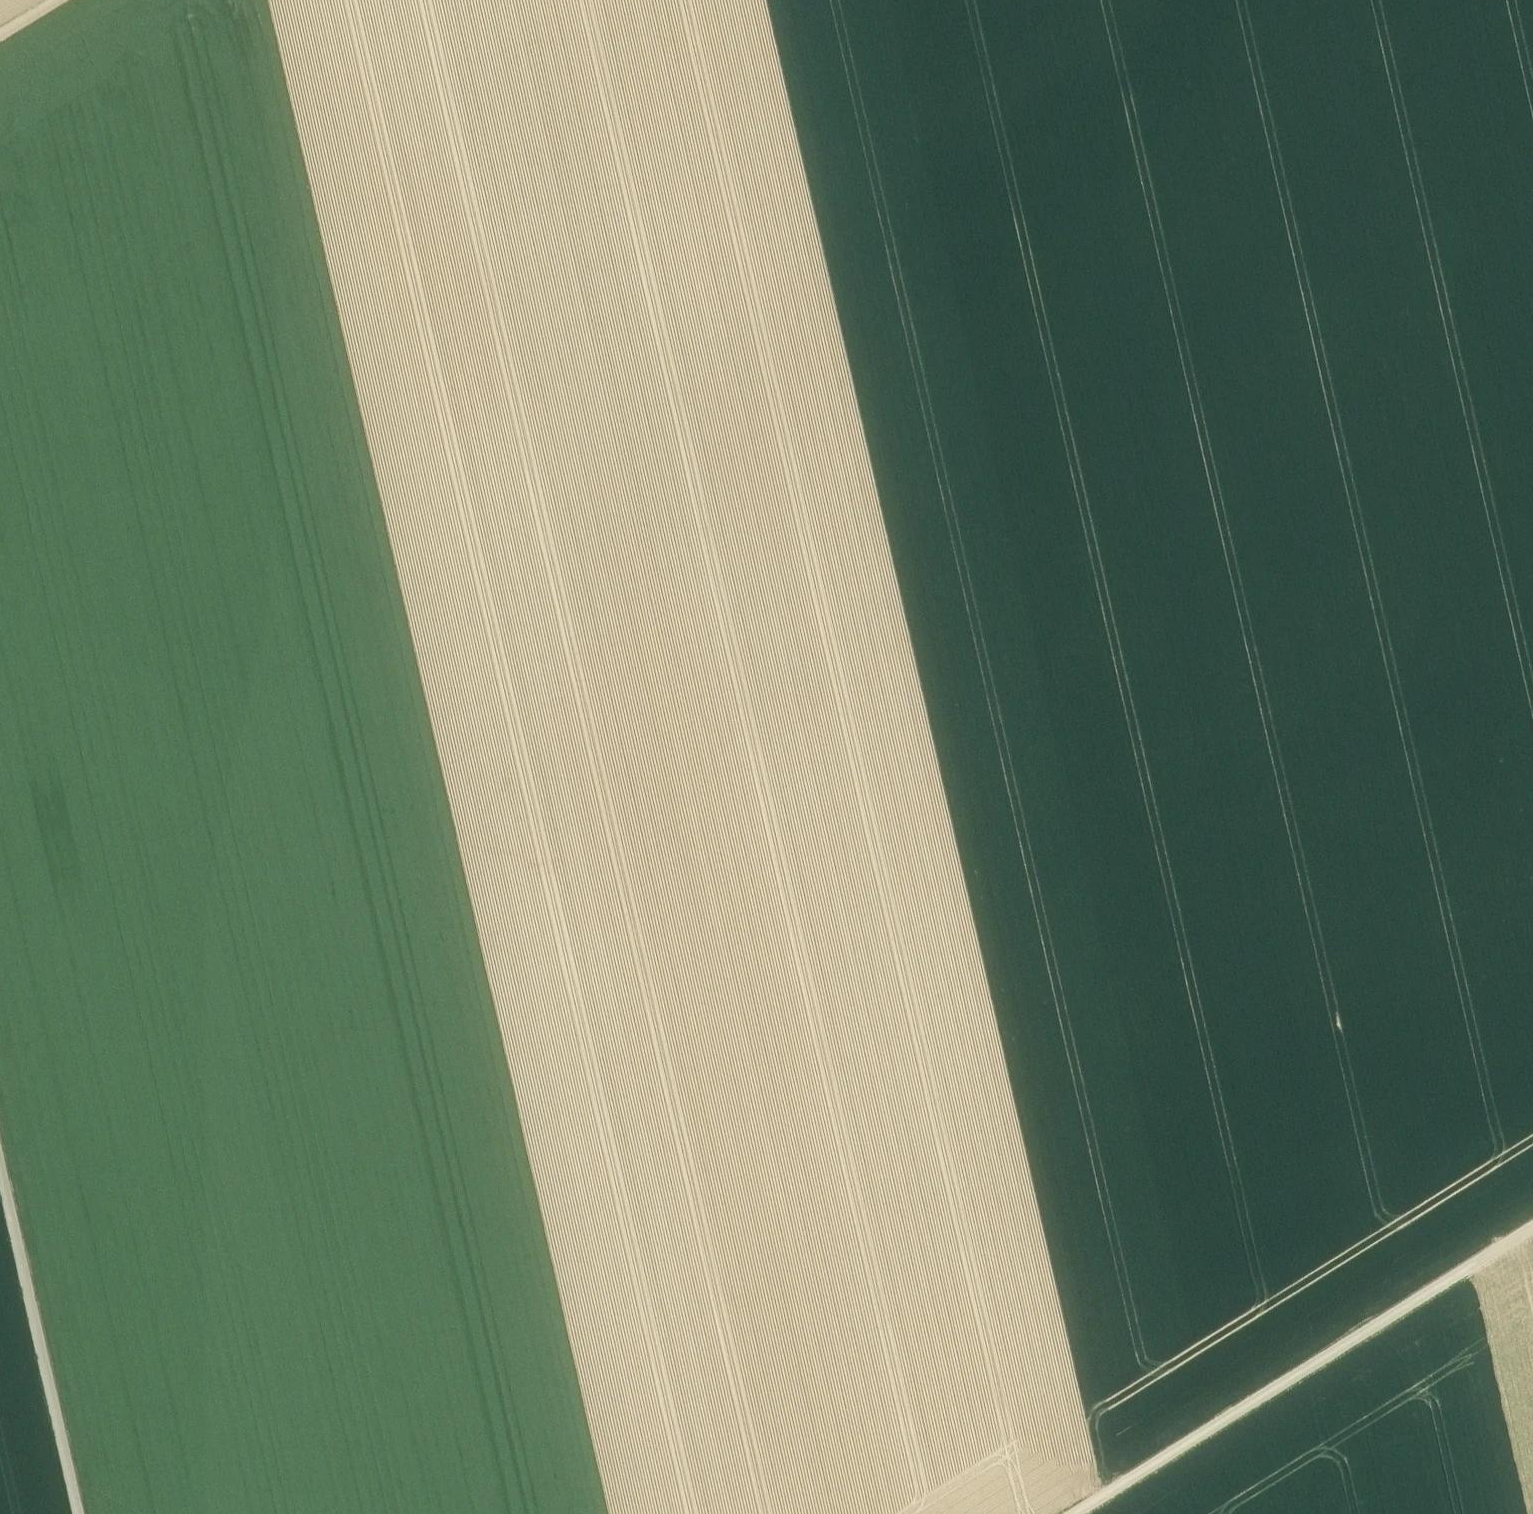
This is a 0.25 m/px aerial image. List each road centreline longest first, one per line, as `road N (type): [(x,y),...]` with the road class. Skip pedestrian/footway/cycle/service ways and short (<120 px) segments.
road 1 (track): [(1087,1513),(1532,1235)]
road 2 (track): [(77,1513),(0,1170)]

